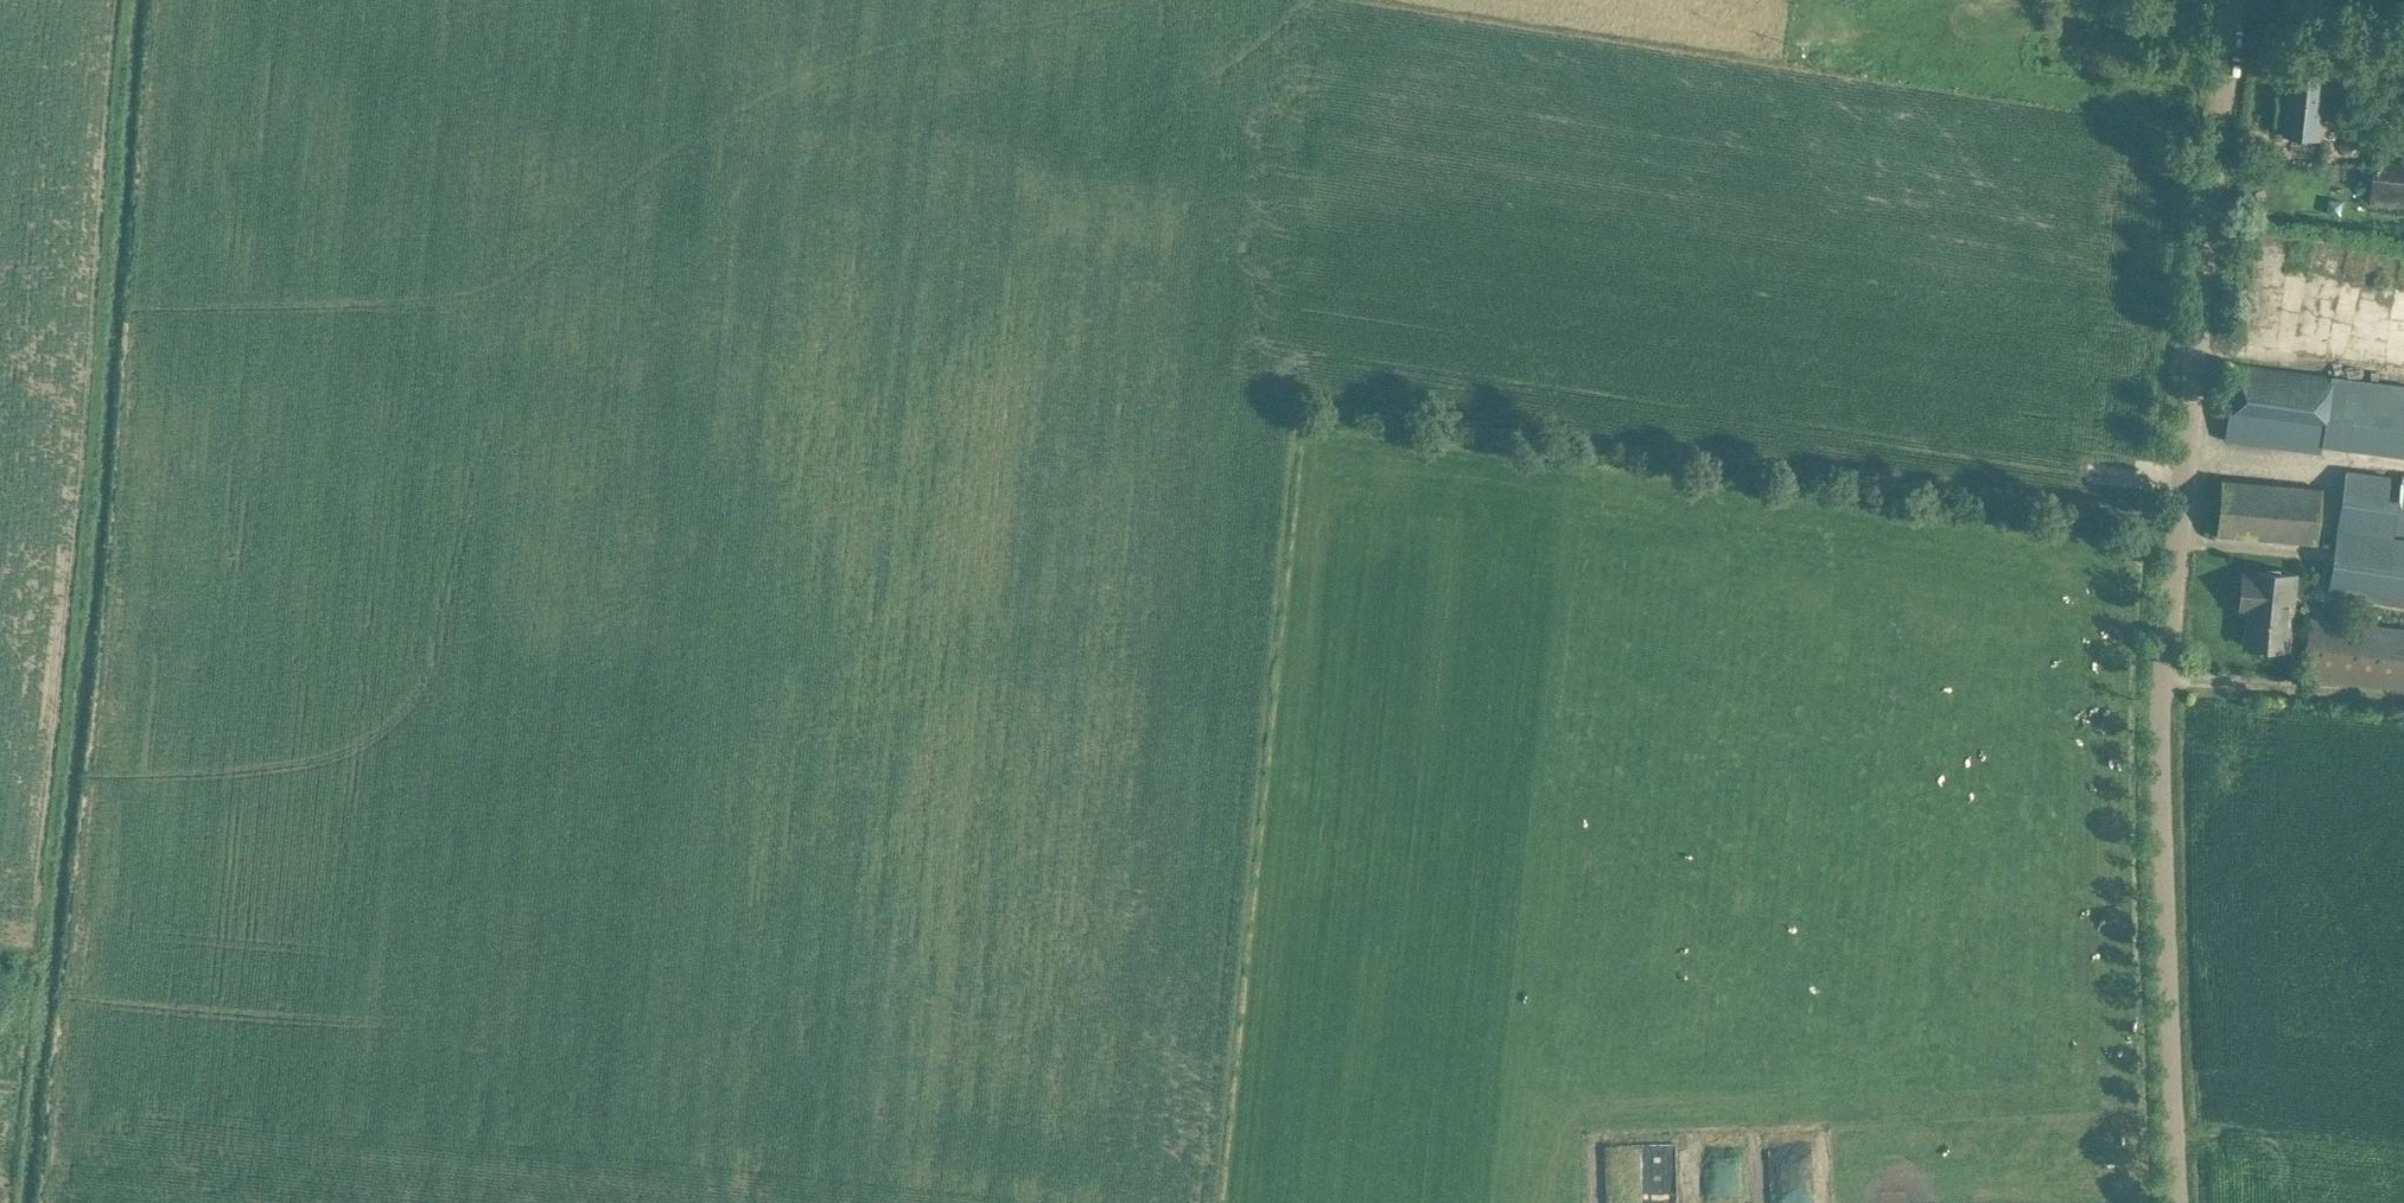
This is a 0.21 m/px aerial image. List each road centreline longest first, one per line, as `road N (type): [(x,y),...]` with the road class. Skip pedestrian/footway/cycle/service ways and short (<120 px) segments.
road 1 (unclassified): [(2171,1202),(2152,831),(2154,630),(2224,0)]

